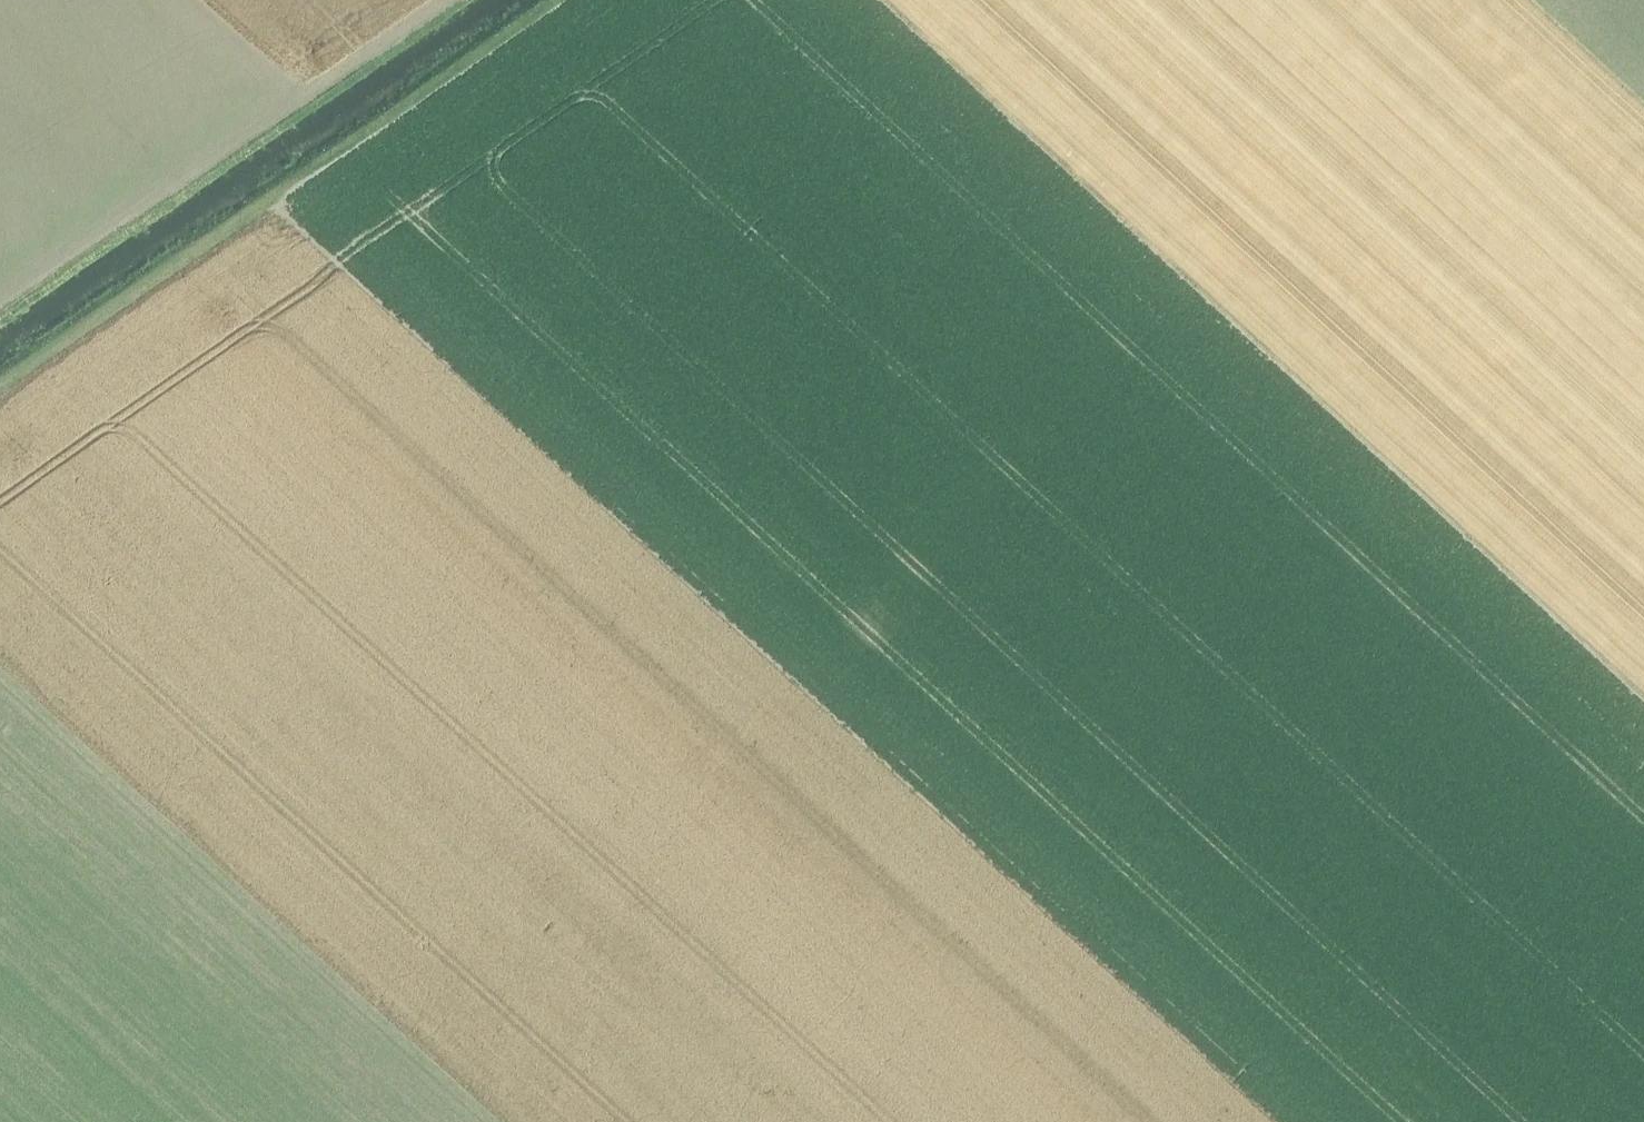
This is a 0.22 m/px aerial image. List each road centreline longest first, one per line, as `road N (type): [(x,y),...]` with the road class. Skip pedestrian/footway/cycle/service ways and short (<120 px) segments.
road 1 (track): [(0,385),(554,0)]

